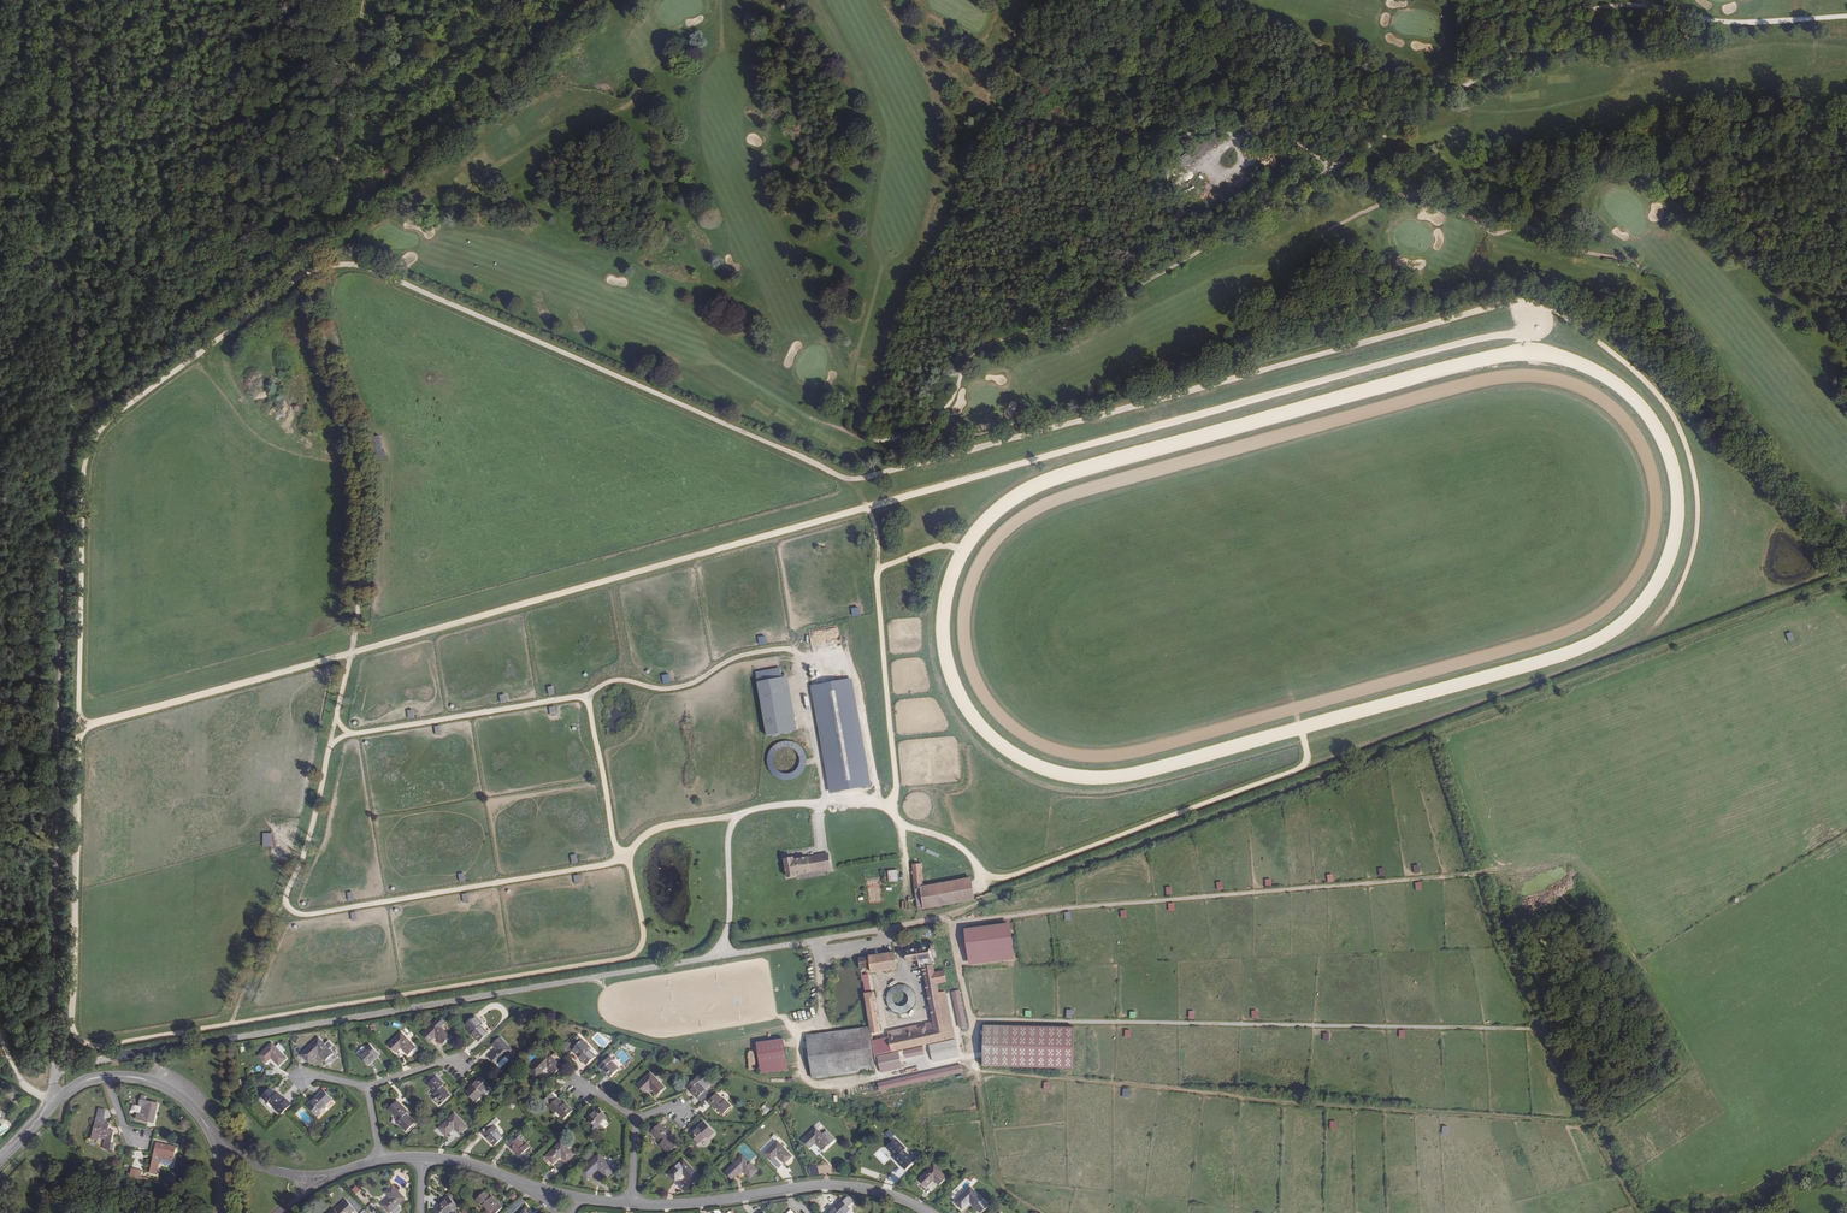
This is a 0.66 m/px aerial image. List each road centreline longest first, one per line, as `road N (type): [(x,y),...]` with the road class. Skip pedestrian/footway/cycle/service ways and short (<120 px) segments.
road 1 (track): [(734,818),(638,838),(625,859),(643,934),(641,949),(627,958),(106,1048),(83,1044),(72,1031),(88,454),(115,418),(310,269),(353,264),(852,479)]
road 2 (track): [(78,730),(1536,325),(1548,307)]
road 3 (track): [(852,479),(1532,301),(1624,362),(1679,427),(1697,485),(1696,539),(1680,589),(1655,626)]
road 4 (track): [(1846,579),(947,916)]
road 5 (residential): [(894,927),(85,1063),(57,1074),(57,1101)]
road 6 (track): [(231,1025),(319,808),(354,653),(368,515),(361,439),(331,365),(323,268)]
road 7 (track): [(1302,734),(1301,768),(1000,877),(894,809),(843,801),(745,813),(728,829),(723,955)]
road 8 (track): [(947,916),(977,1069),(1572,1121)]
road 9 (track): [(951,926),(1080,906),(1503,871)]
road 10 (track): [(1521,1029),(968,1021)]
road 11 (track): [(280,914),(625,859),(615,849),(589,696)]
road 12 (track): [(852,479),(874,528),(894,809),(909,907)]
road 13 (residential): [(930,1212),(895,1196),(838,1186),(631,1204)]
road 14 (track): [(335,737),(589,696)]
road 15 (residential): [(105,1077),(155,1082),(209,1128)]

